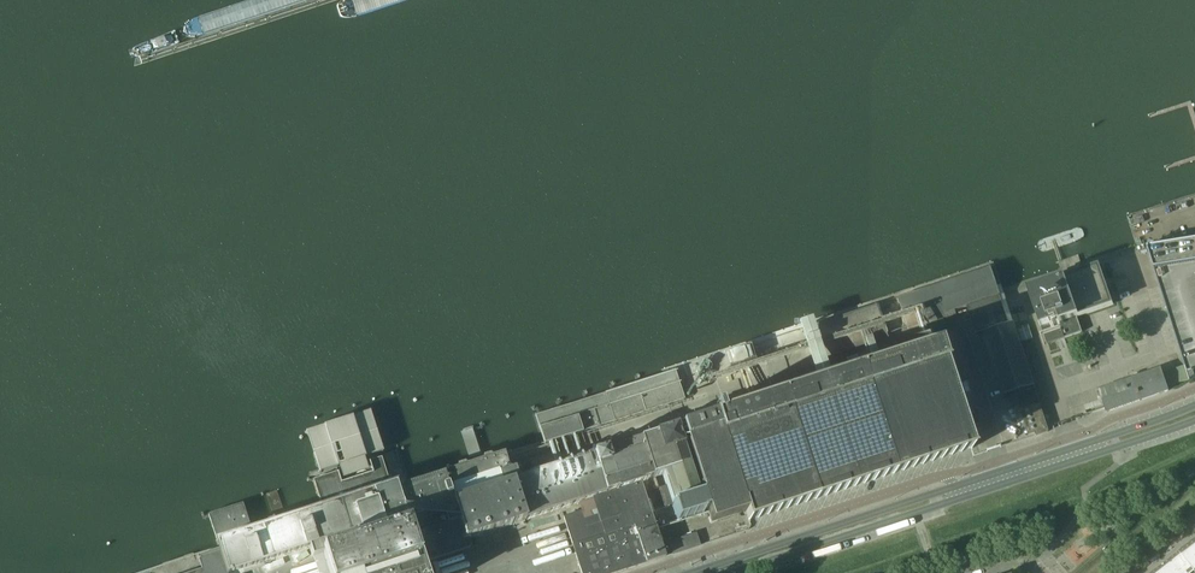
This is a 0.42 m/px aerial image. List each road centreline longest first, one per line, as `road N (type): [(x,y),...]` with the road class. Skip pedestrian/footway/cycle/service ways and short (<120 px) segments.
road 1 (secondary): [(1194,405),(693,572)]
road 2 (secondary): [(730,572),(1194,421)]

